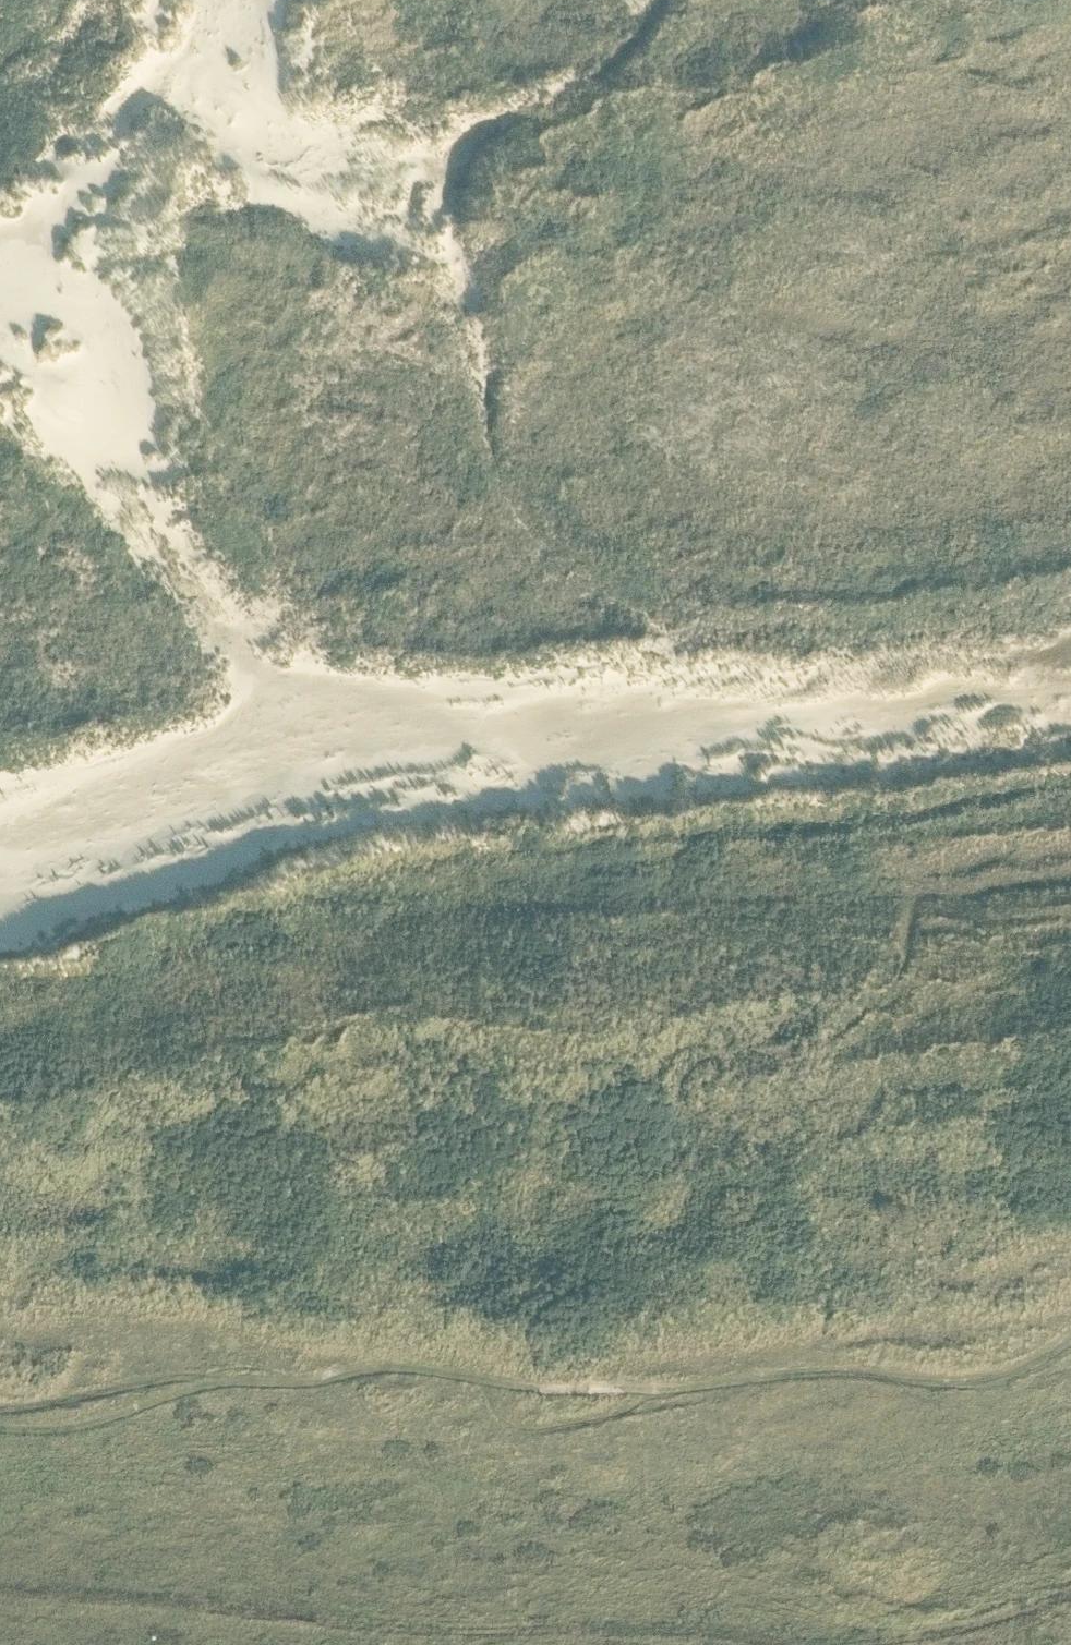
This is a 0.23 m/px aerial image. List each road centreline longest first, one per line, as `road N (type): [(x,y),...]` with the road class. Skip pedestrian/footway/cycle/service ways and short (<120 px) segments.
road 1 (track): [(1070,1328),(991,1367),(945,1371),(847,1354),(774,1363),(505,1428),(439,1433),(259,1394),(211,1374),(0,1403)]

